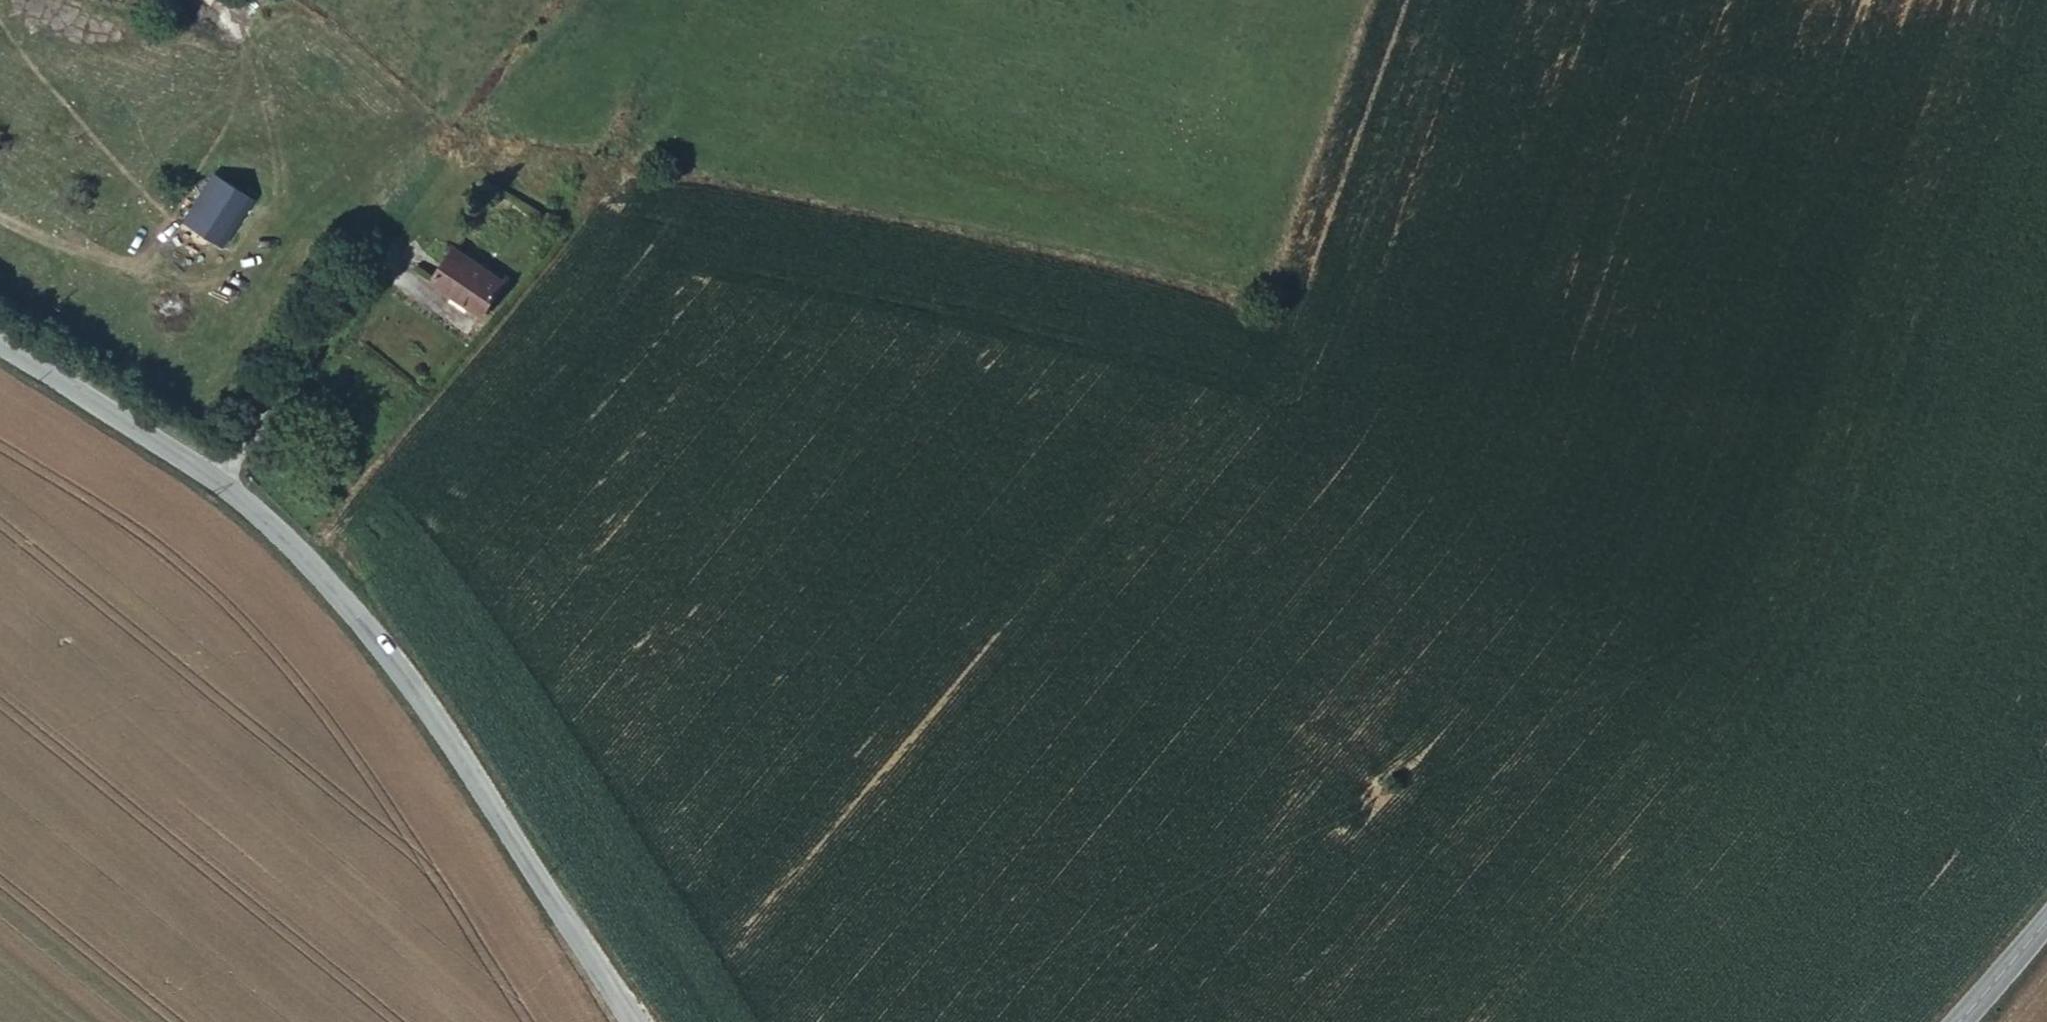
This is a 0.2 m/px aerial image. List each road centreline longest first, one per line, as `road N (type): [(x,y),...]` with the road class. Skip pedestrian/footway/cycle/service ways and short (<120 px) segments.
road 1 (tertiary): [(638,1021),(443,702),(284,532),(0,343)]
road 2 (tertiary): [(1950,1021),(2046,904)]

